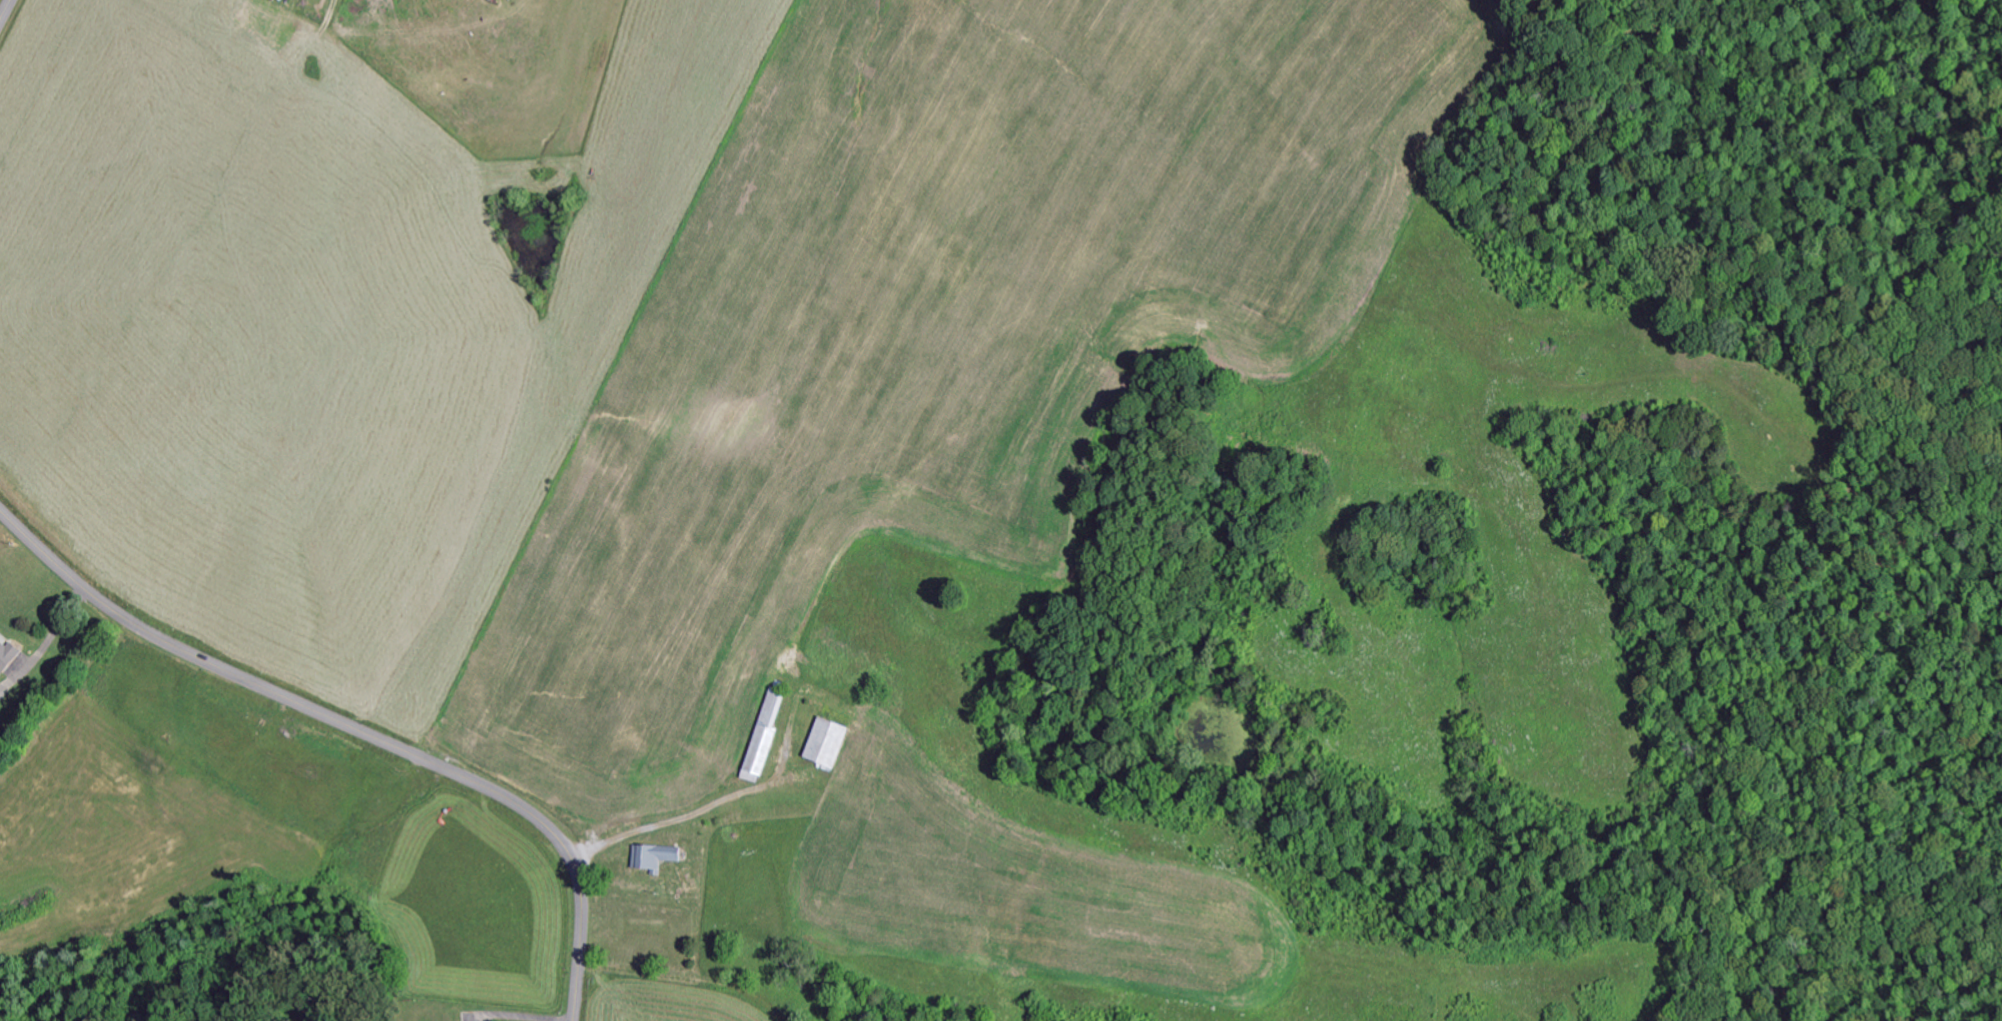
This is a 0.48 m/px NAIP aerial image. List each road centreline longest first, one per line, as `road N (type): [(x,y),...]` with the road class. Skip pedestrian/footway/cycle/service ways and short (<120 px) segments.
road 1 (tertiary): [(573,1020),(579,891),(560,845),(542,826),(462,777),(147,631),(94,596),(0,512)]

